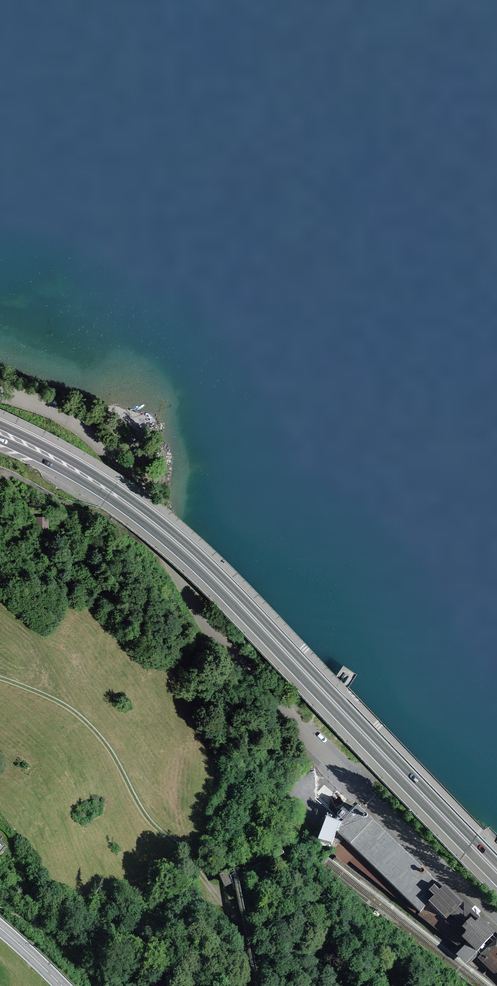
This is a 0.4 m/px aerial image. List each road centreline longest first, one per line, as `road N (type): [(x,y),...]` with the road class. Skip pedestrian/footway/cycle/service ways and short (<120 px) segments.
road 1 (unclassified): [(0,395),(59,413),(105,450),(216,638),(251,681),(496,918)]
road 2 (primary): [(496,871),(187,552),(110,491),(0,432)]
road 3 (track): [(0,682),(74,710),(142,817),(247,946),(257,985)]

